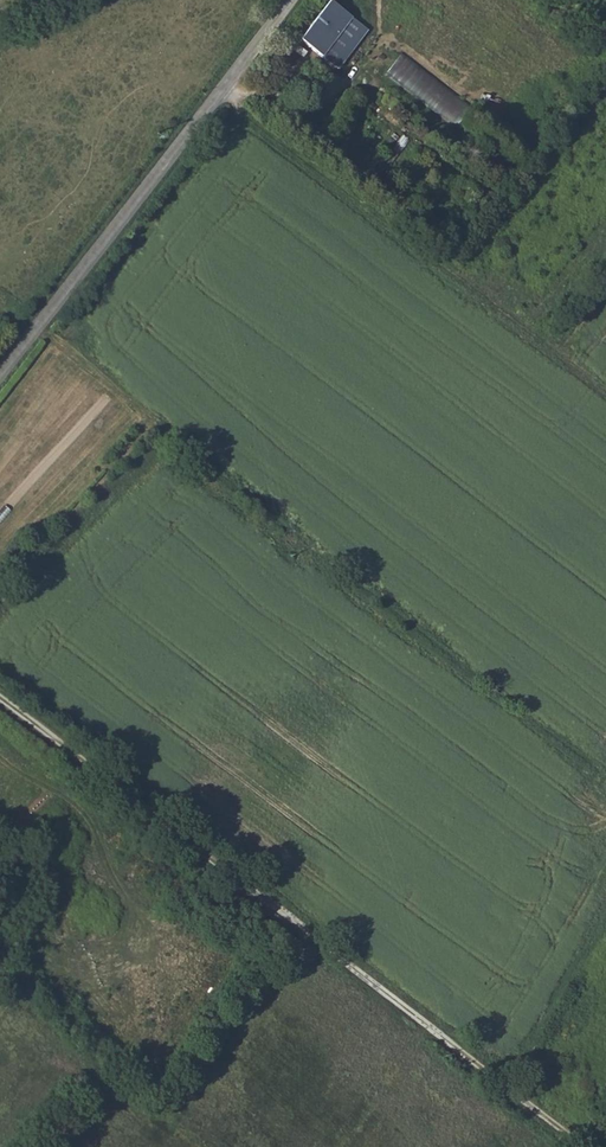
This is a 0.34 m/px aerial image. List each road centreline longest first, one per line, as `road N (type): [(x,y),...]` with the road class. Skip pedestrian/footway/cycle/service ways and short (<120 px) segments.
road 1 (track): [(0,699),(590,1146)]
road 2 (unclassified): [(0,375),(291,0)]

